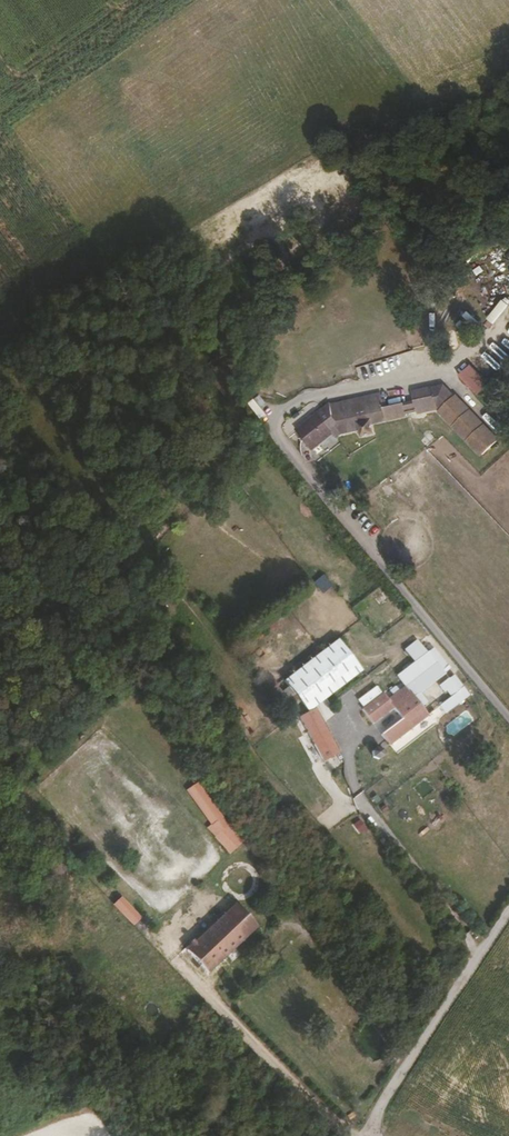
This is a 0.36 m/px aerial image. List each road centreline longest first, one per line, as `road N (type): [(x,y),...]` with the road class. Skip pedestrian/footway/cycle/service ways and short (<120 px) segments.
road 1 (track): [(361,1135),(508,899)]

